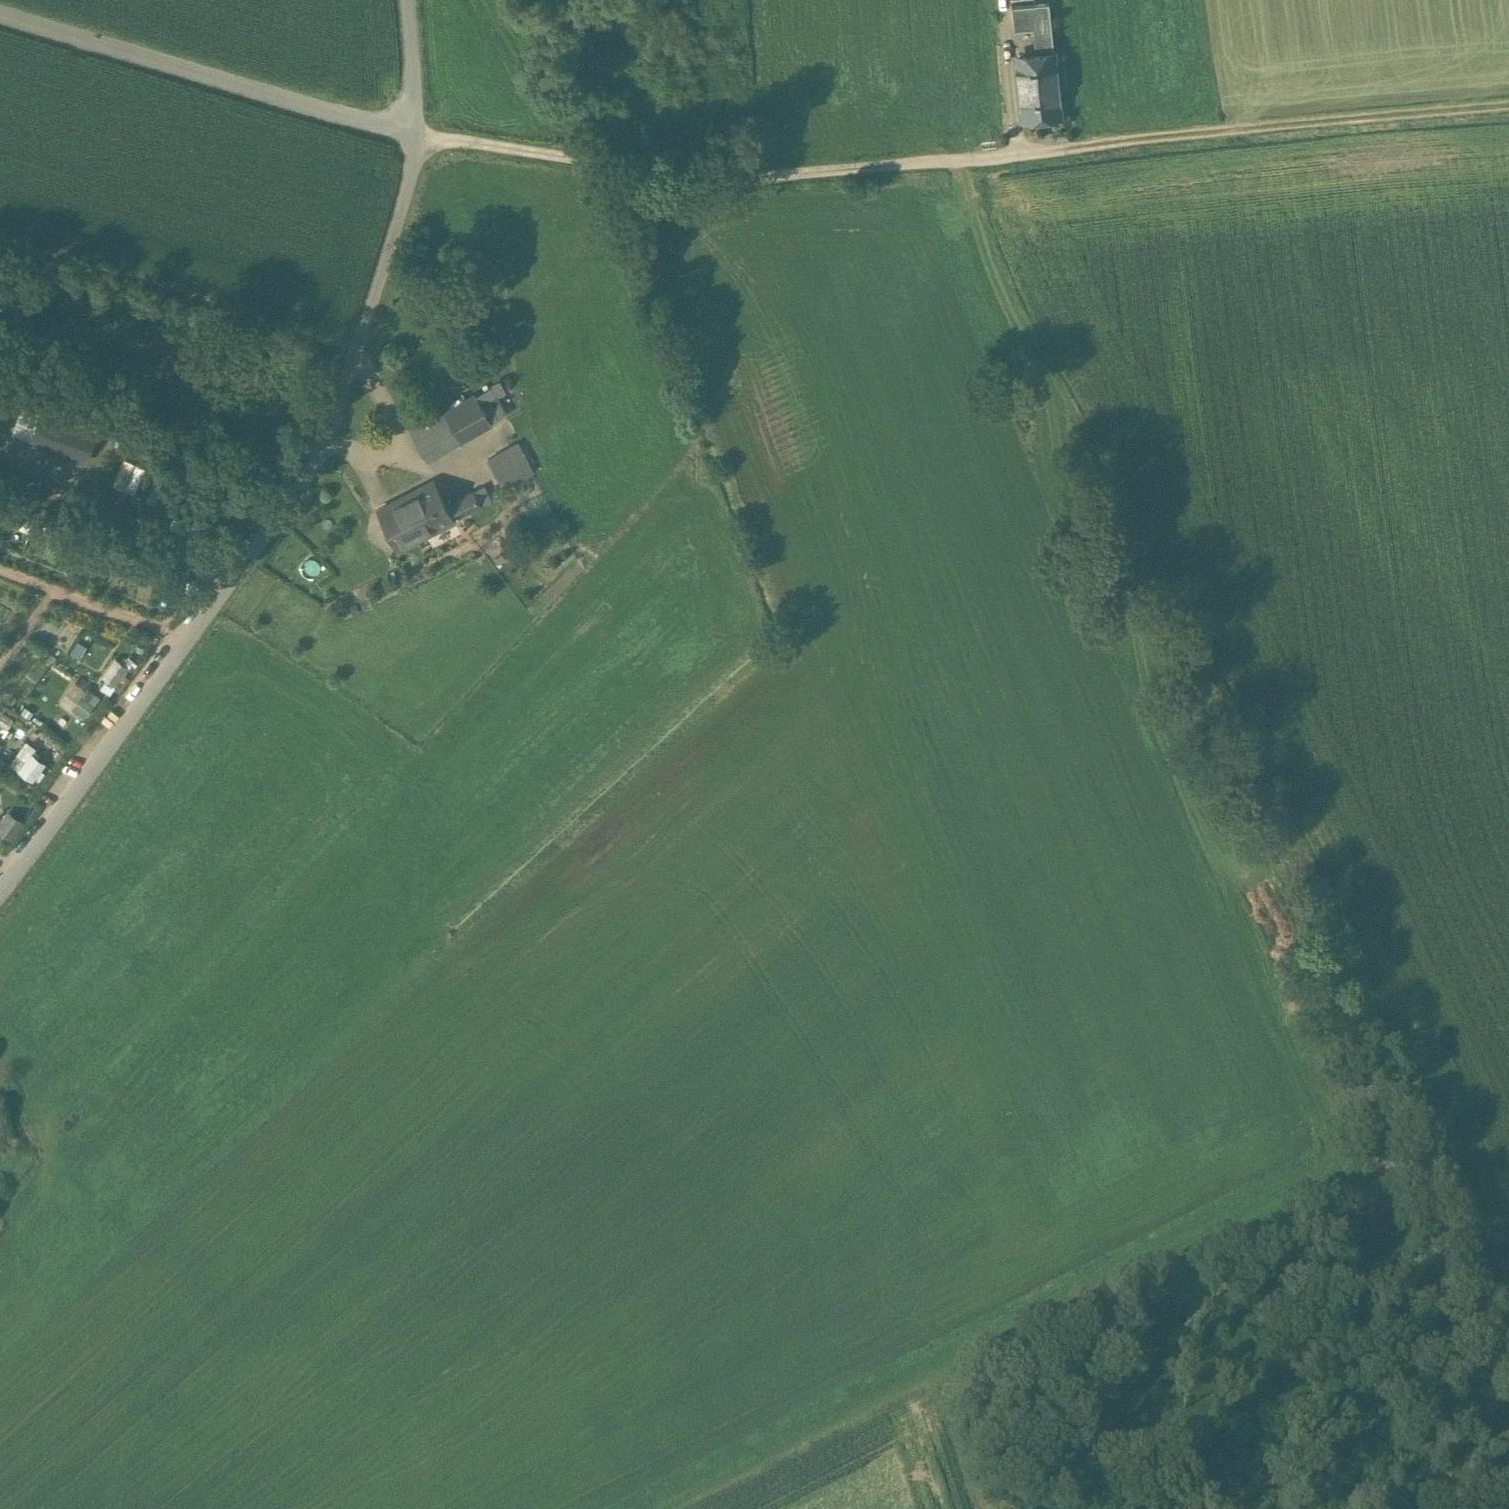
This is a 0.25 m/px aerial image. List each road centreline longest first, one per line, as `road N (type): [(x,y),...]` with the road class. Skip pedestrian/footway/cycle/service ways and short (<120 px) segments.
road 1 (unclassified): [(415,129),(395,223),(317,460),(0,892)]
road 2 (unclassified): [(415,129),(0,15)]
road 3 (unclassified): [(406,0),(415,129)]

